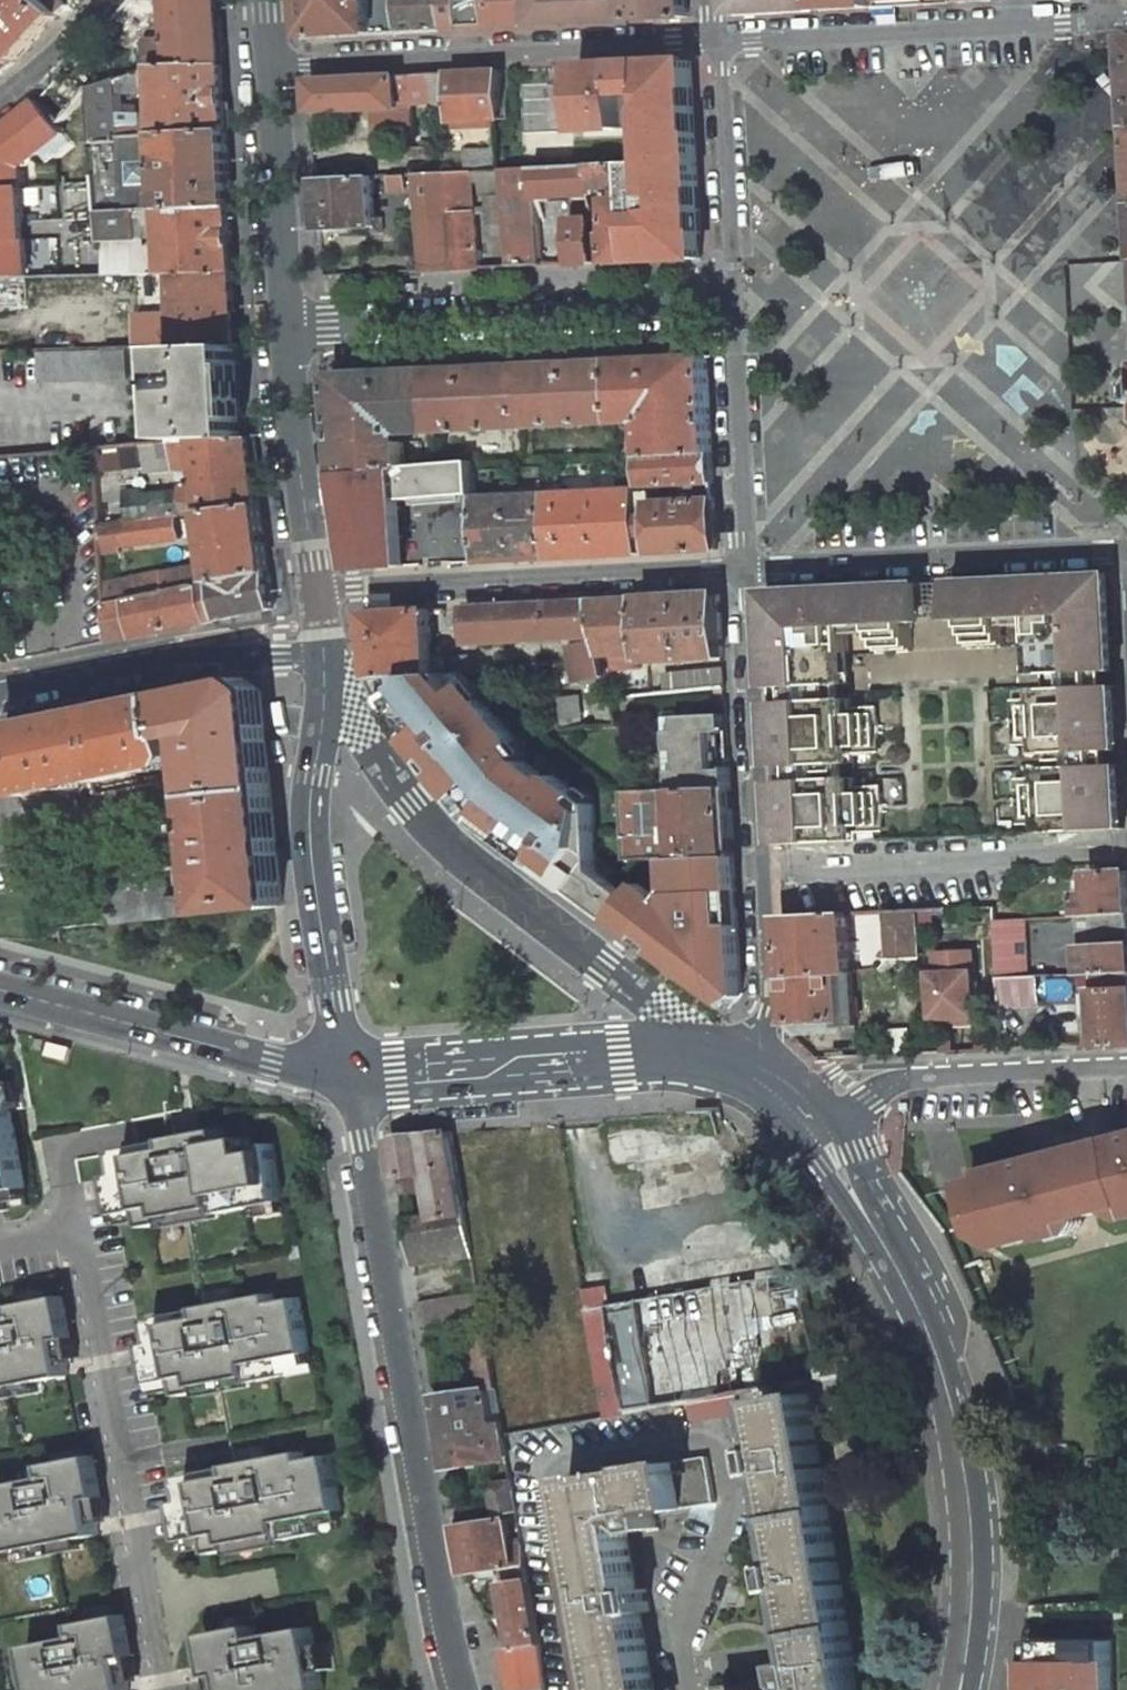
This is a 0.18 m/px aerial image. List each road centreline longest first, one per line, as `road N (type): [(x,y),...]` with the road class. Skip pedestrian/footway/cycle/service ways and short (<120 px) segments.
road 1 (unclassified): [(354,1078),(467,1689)]
road 2 (primary): [(957,1689),(970,1607),(961,1448),(931,1336),(816,1126)]
road 3 (residential): [(0,1247),(77,1232),(169,1685)]
road 4 (residential): [(757,1072),(770,1014),(742,570)]
road 5 (unclassified): [(273,64),(719,38)]
road 6 (residential): [(730,319),(688,311),(289,324)]
road 7 (residential): [(742,570),(317,589)]
road 8 (primary): [(333,683),(310,828),(354,1078)]
road 9 (unclassified): [(719,38),(1108,16)]
road 10 (residential): [(1126,553),(742,570)]
road 11 (primary): [(354,1078),(725,1050)]
road 12 (unclassified): [(0,990),(354,1078)]
road 13 (unclassified): [(0,694),(321,633)]
road 14 (unclassified): [(816,1126),(862,1093),(916,1075),(1126,1064)]
road 15 (residential): [(730,319),(719,38)]
road 16 (primary): [(317,589),(289,324)]
road 17 (primary): [(289,324),(273,64)]
road 18 (residential): [(742,570),(730,319)]
road 19 (unclassified): [(110,0),(0,107)]

